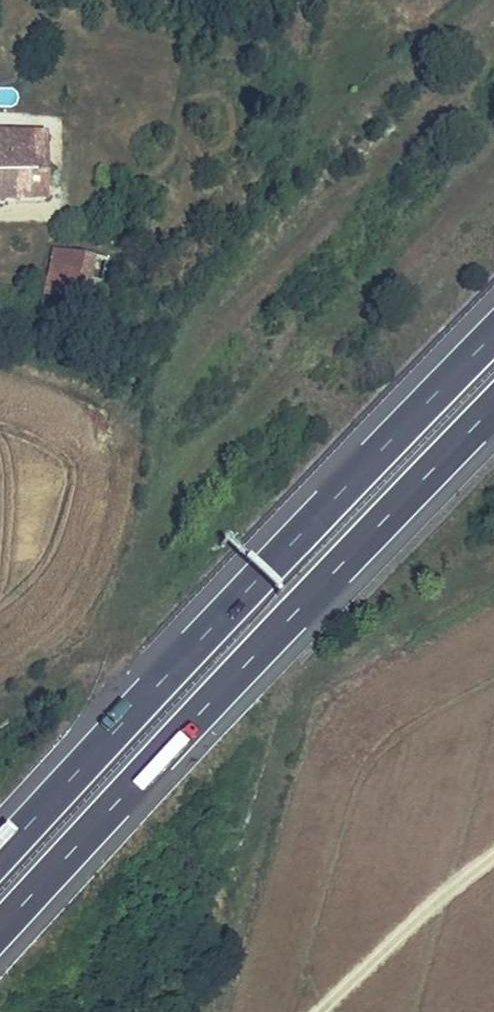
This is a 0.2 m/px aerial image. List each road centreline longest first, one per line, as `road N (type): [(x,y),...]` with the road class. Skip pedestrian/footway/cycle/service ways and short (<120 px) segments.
road 1 (motorway): [(0,930),(493,406)]
road 2 (motorway): [(493,335),(0,858)]

